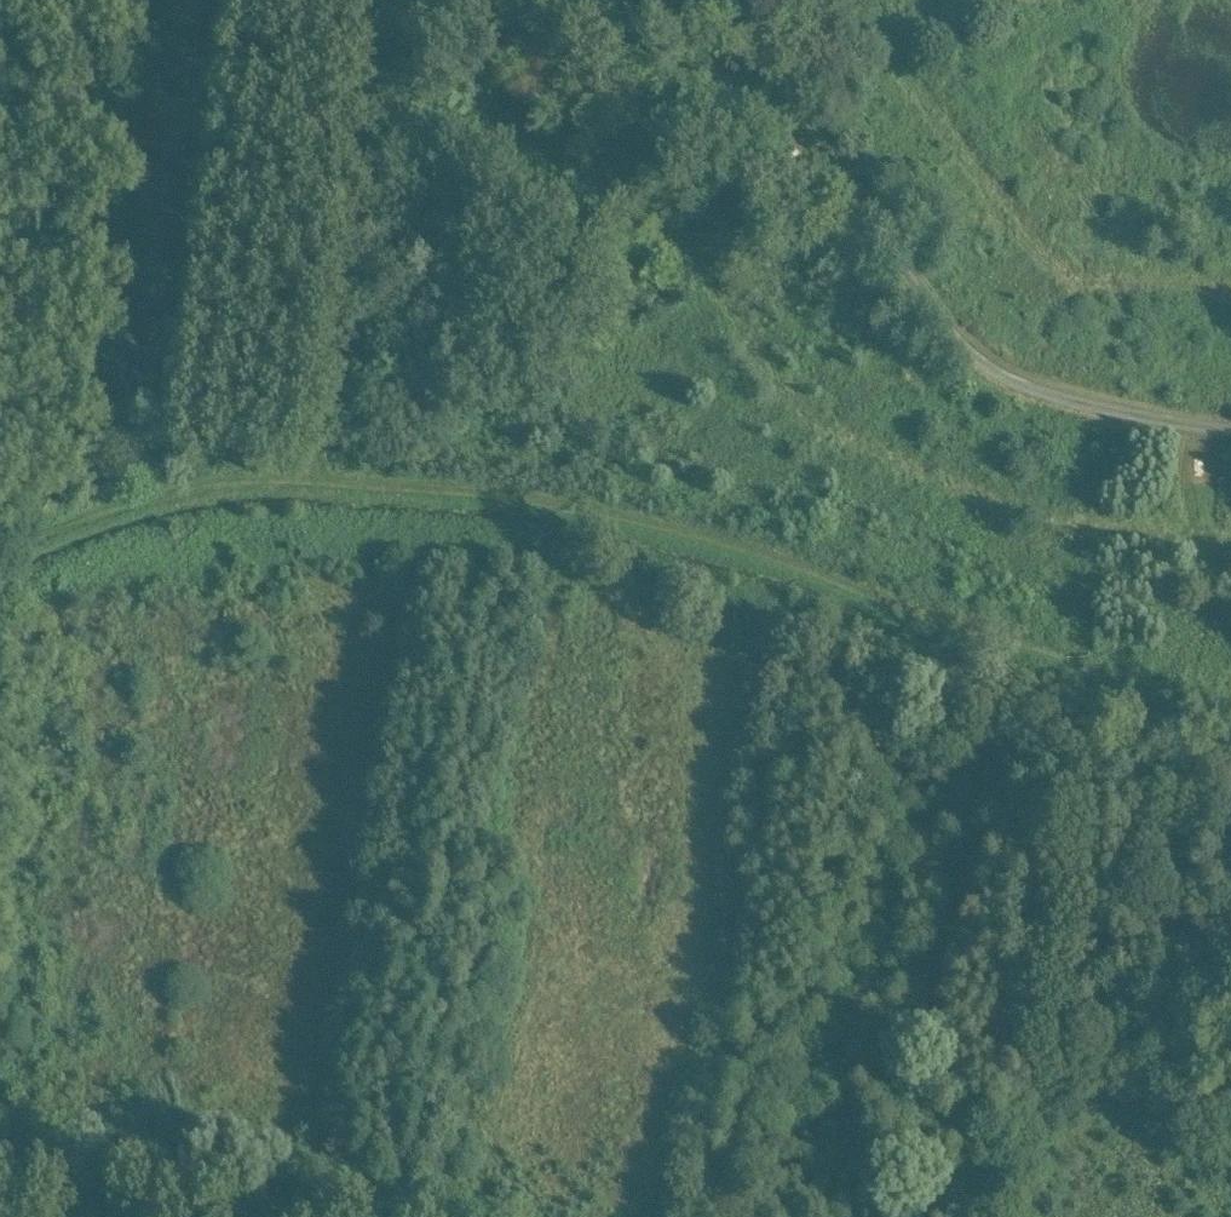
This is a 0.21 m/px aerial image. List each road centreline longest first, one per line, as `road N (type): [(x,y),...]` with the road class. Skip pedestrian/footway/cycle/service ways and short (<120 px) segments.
road 1 (track): [(1230,773),(1125,750),(1051,660),(629,522),(440,484),(247,489),(118,509)]

